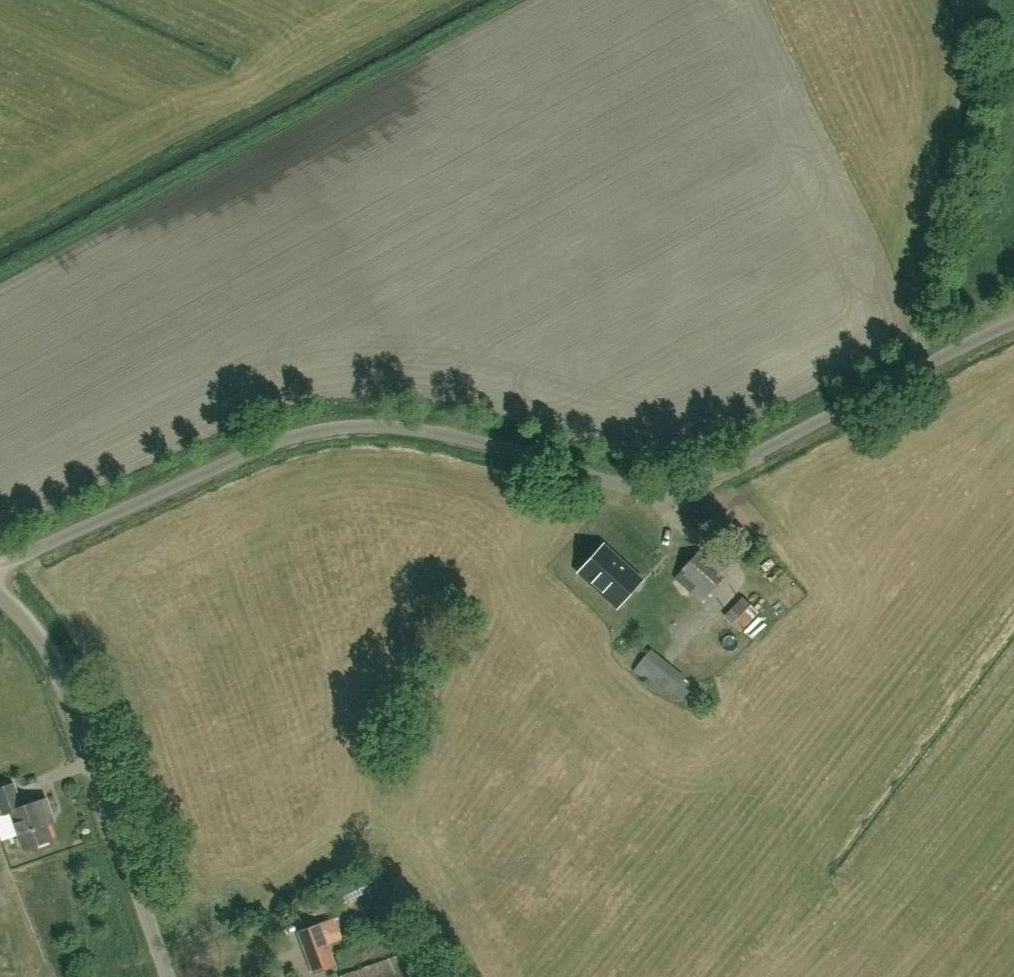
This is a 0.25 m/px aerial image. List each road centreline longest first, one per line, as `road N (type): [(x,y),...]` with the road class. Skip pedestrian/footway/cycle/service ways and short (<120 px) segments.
road 1 (unclassified): [(0,565),(216,467),(361,418),(515,449),(639,490),(674,489),(1013,332)]
road 2 (track): [(521,0),(0,276)]
road 3 (unclassified): [(169,976),(64,675),(40,633),(0,591)]

